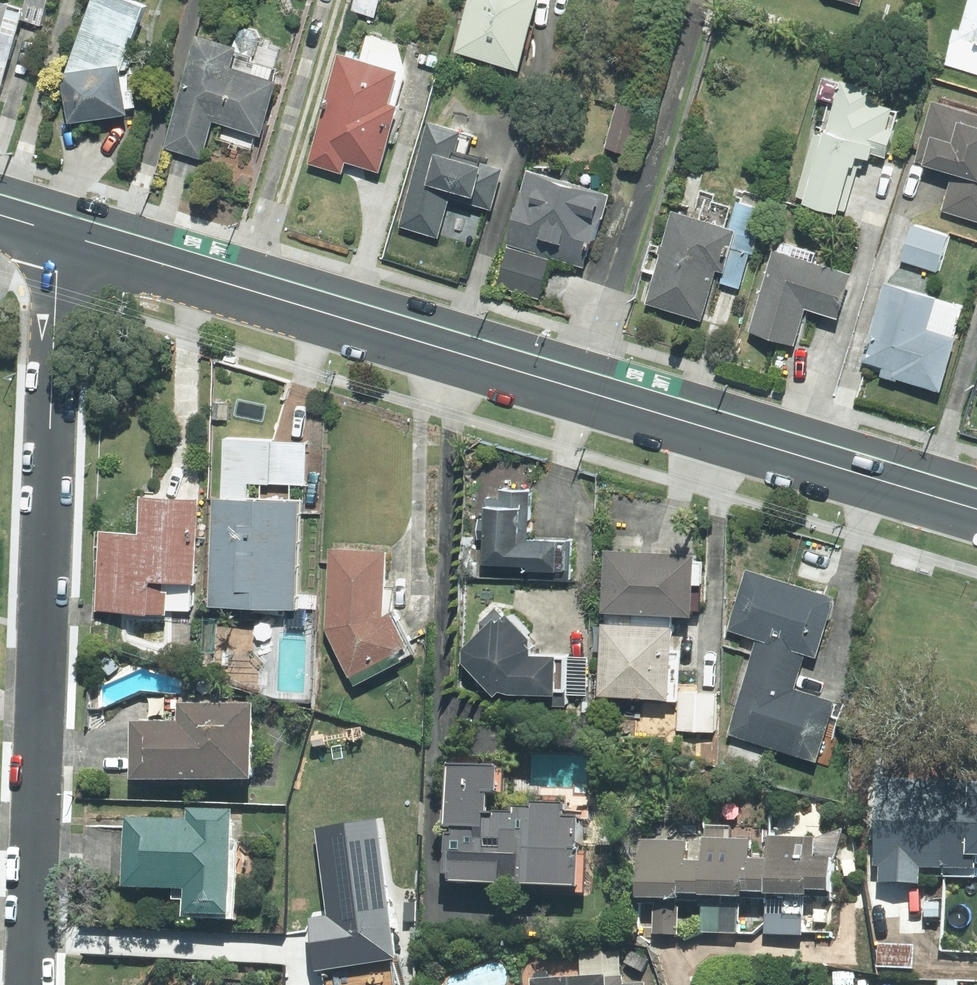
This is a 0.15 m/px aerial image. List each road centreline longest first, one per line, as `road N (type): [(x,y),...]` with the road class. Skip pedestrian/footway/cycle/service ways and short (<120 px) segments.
road 1 (secondary): [(59,233),(976,509)]
road 2 (residential): [(31,984),(59,233)]

